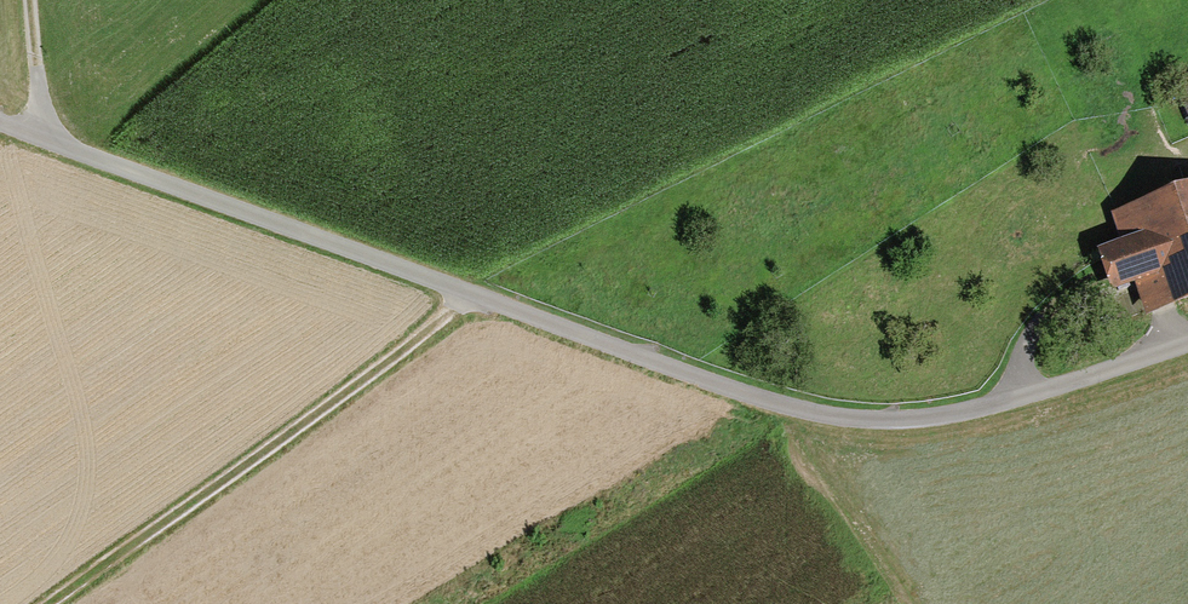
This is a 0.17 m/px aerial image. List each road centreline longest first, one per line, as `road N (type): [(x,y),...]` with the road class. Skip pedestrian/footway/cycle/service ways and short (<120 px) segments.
road 1 (unclassified): [(0,120),(469,301),(803,418),(905,425),(1187,344)]
road 2 (track): [(60,603),(435,334),(469,301)]
road 3 (track): [(1097,276),(1046,314),(1022,368),(1024,397)]
road 4 (track): [(29,0),(39,138)]

